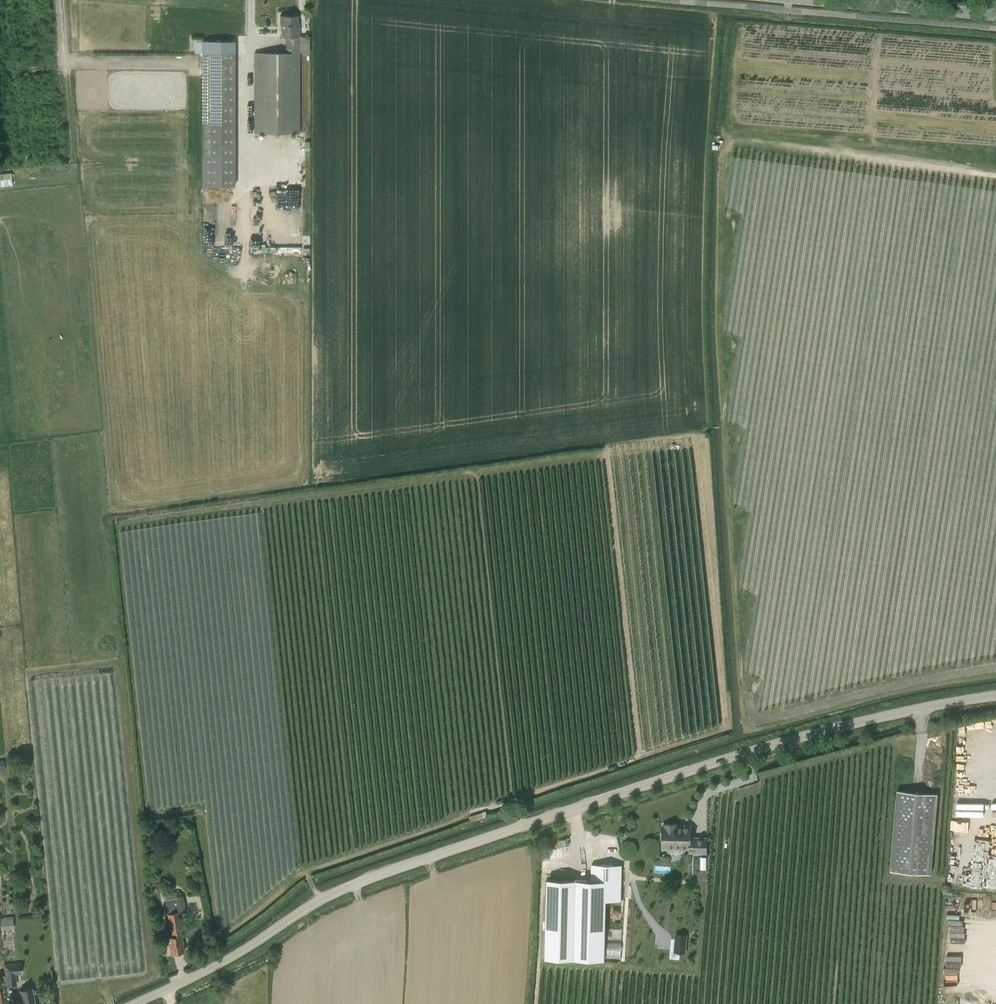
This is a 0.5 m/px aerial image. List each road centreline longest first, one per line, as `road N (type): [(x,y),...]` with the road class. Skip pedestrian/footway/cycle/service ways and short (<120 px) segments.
road 1 (unclassified): [(134,1003),(358,882),(827,729),(995,695)]
road 2 (unclassified): [(995,15),(829,0)]

